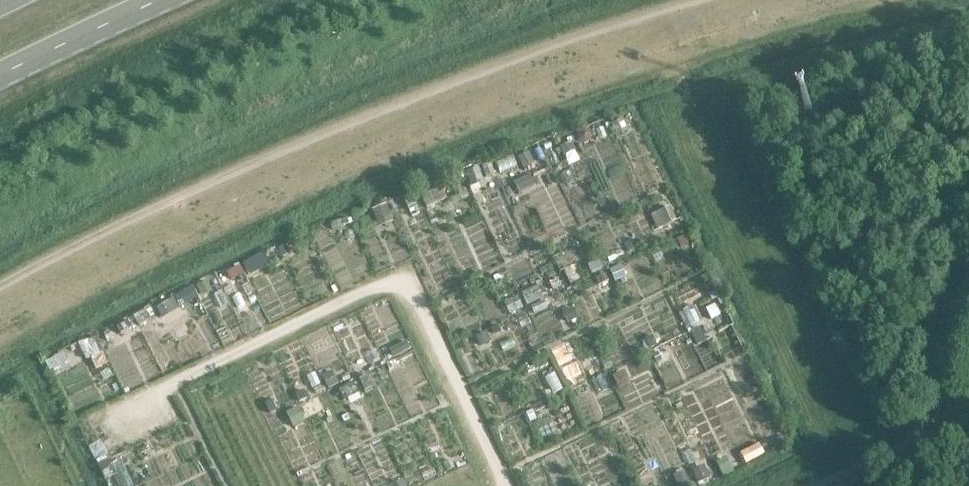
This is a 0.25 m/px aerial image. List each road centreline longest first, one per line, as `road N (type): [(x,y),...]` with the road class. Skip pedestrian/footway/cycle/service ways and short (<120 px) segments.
road 1 (trunk): [(0,78),(165,0)]

